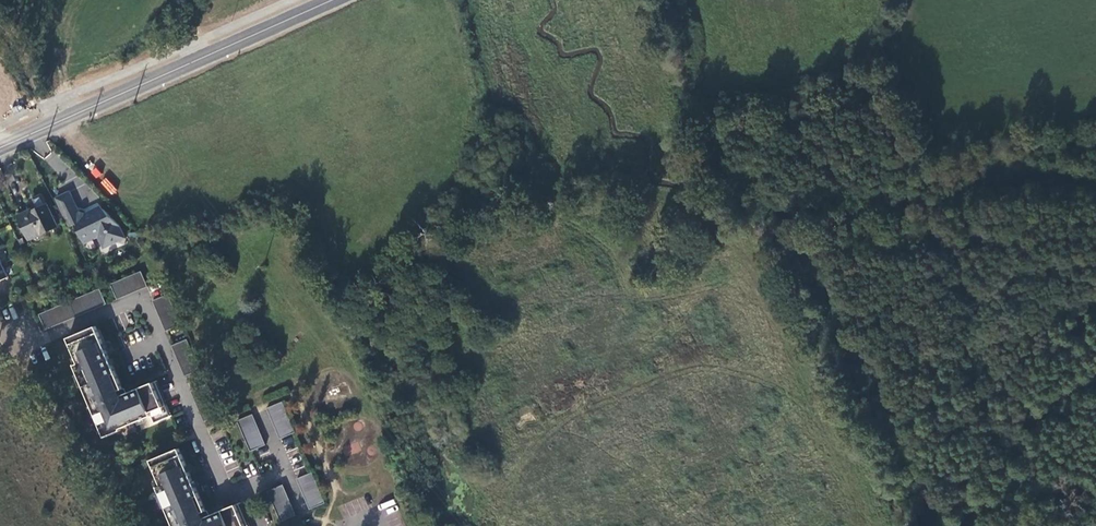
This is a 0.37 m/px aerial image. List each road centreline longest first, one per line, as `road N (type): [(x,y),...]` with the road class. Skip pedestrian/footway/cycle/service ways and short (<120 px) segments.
road 1 (residential): [(0,336),(27,346),(123,310),(153,313),(225,496),(245,489),(260,525)]
road 2 (secondary): [(0,146),(331,0)]

